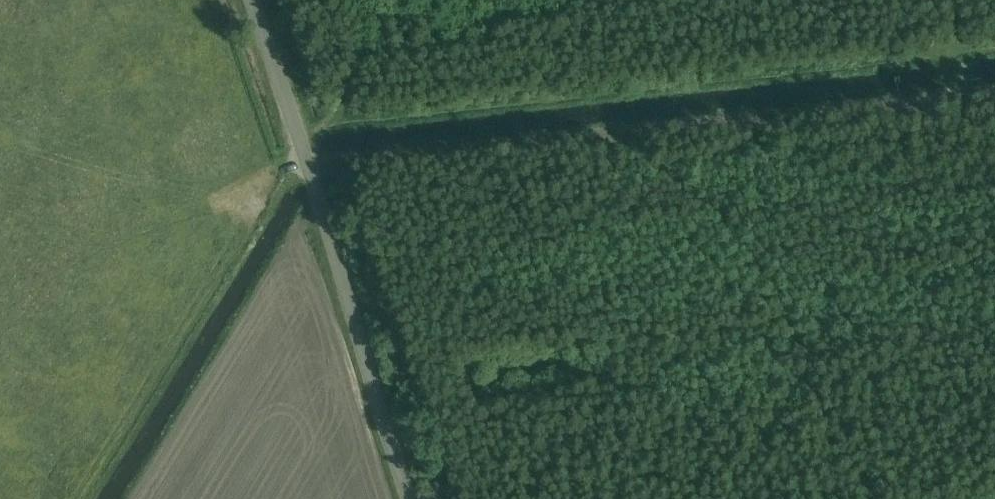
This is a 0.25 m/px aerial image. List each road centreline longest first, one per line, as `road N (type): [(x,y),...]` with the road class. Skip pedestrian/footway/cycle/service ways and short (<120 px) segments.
road 1 (track): [(295,130),(994,49)]
road 2 (unclassified): [(411,498),(250,0)]
road 3 (track): [(598,128),(994,86)]
road 4 (track): [(304,155),(598,128)]

